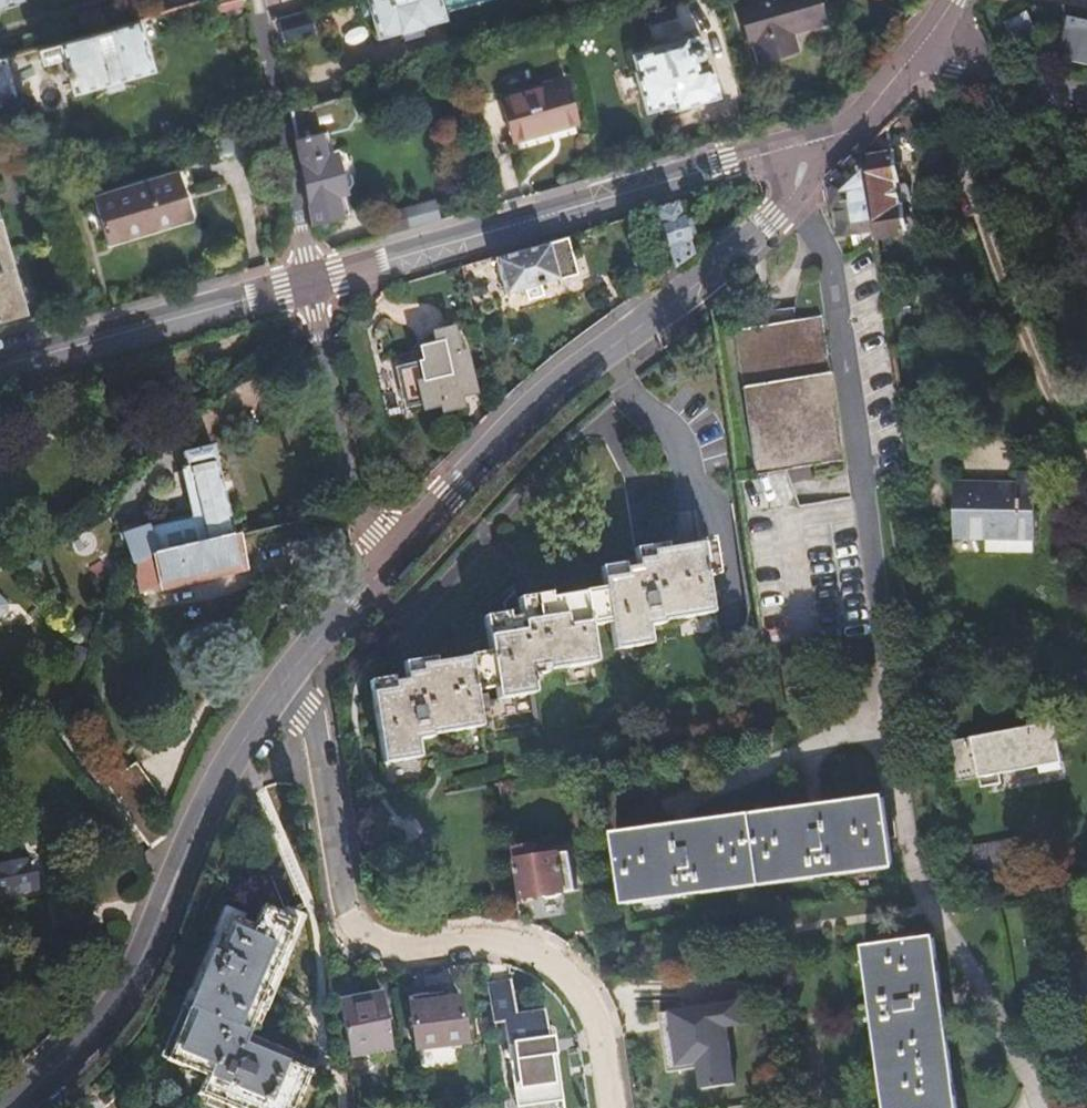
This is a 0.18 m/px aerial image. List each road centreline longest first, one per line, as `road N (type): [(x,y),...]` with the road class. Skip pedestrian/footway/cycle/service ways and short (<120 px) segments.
road 1 (residential): [(838,136),(764,215),(551,384),(379,567)]
road 2 (residential): [(612,1107),(595,1006),(557,960),(520,942),(482,939),(379,946),(356,925),(338,881),(305,720),(279,688)]
road 3 (residential): [(311,281),(838,136)]
road 4 (residential): [(279,688),(237,746),(192,859),(109,1028),(14,1107)]
road 5 (residential): [(0,366),(311,281)]
road 6 (residential): [(311,281),(379,567)]
road 7 (residential): [(311,281),(256,0)]
road 8 (unclassified): [(1086,109),(968,82),(912,52)]
road 9 (residential): [(379,567),(279,688)]

